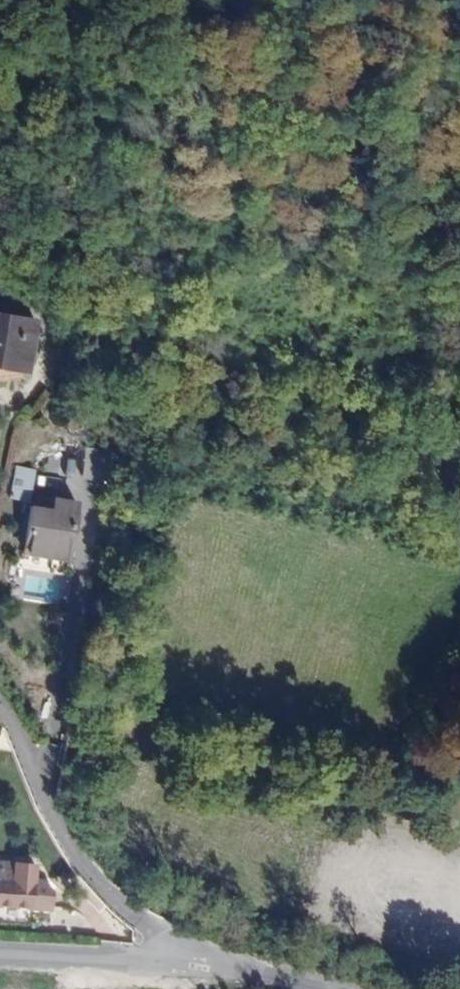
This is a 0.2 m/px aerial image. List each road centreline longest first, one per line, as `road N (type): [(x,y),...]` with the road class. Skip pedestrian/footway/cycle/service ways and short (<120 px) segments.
road 1 (residential): [(0,709),(72,856),(200,965)]
road 2 (residential): [(0,954),(200,965)]

